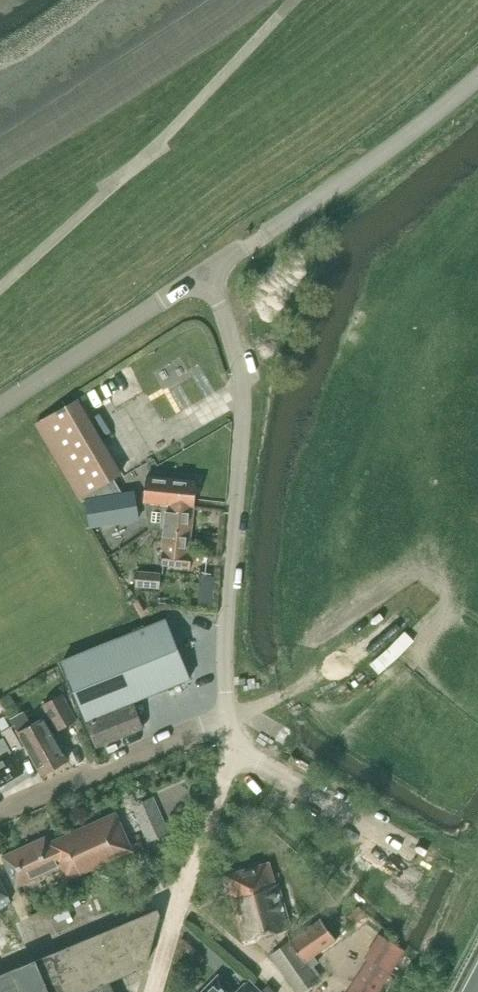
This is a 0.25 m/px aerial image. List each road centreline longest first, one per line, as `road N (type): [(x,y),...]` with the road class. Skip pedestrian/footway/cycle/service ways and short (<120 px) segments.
road 1 (unclassified): [(227,715),(243,401),(226,316),(204,276)]
road 2 (unclassified): [(204,276),(477,78)]
road 3 (residential): [(0,813),(227,715)]
road 4 (unclassified): [(0,407),(204,276)]
road 5 (residential): [(232,752),(428,859)]
road 6 (residential): [(185,897),(162,898),(0,966)]
road 7 (unclassified): [(185,897),(232,752)]

